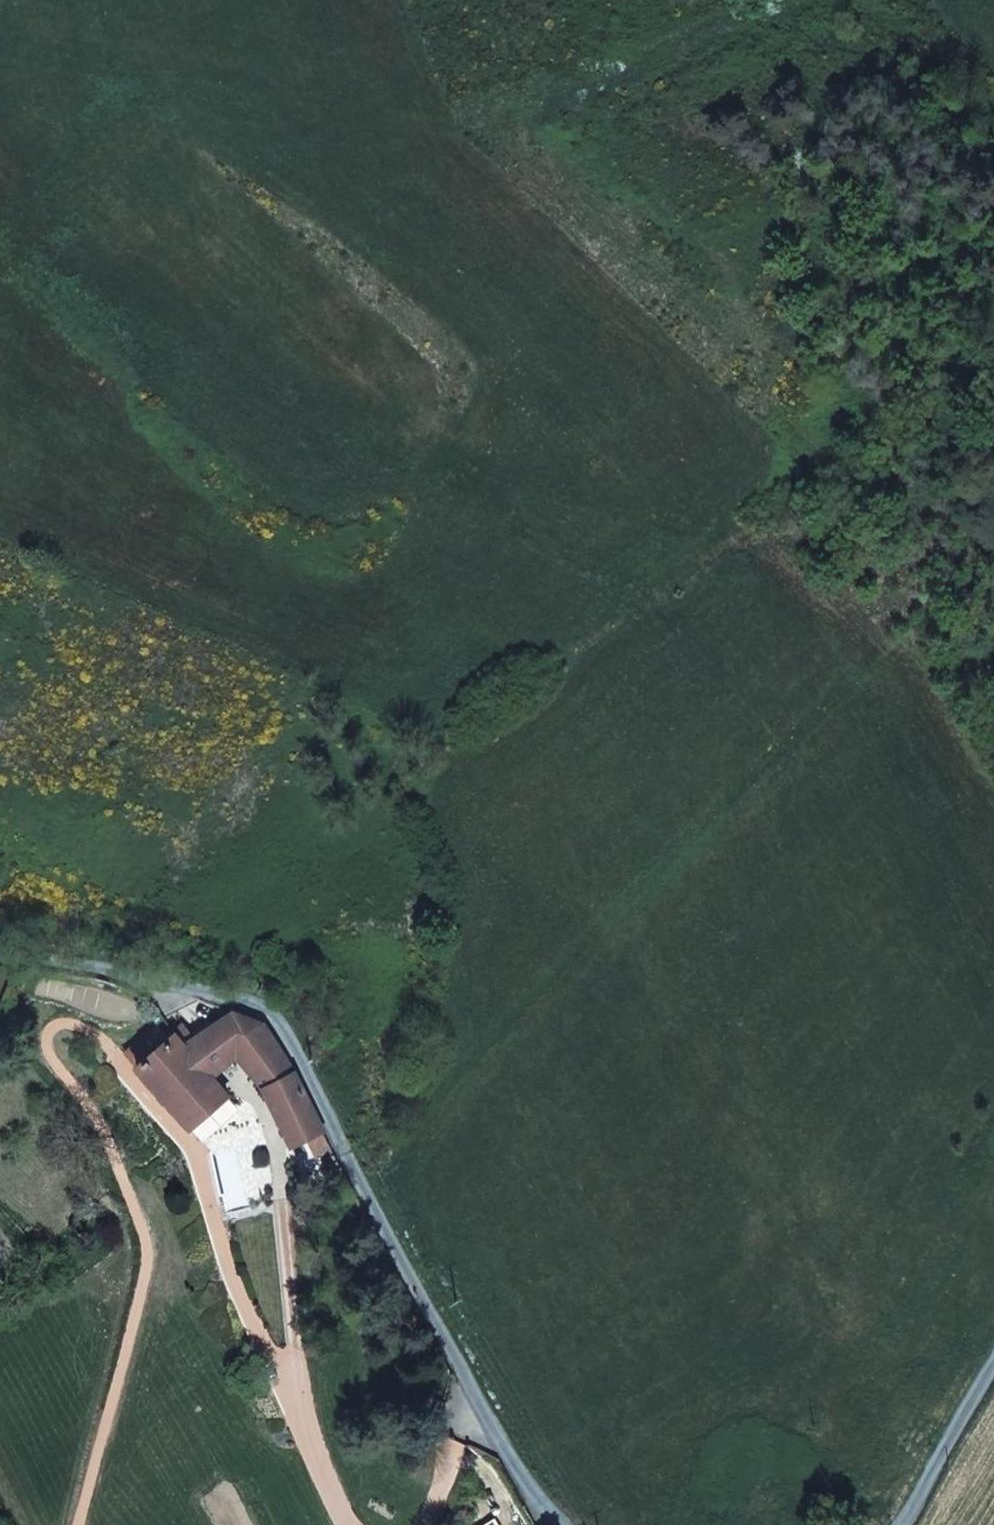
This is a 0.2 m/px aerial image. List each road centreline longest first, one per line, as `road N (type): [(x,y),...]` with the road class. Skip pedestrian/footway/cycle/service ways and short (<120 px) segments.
road 1 (residential): [(565,1524),(544,1501),(283,1026),(227,995),(0,954)]
road 2 (residential): [(993,1366),(901,1524)]

